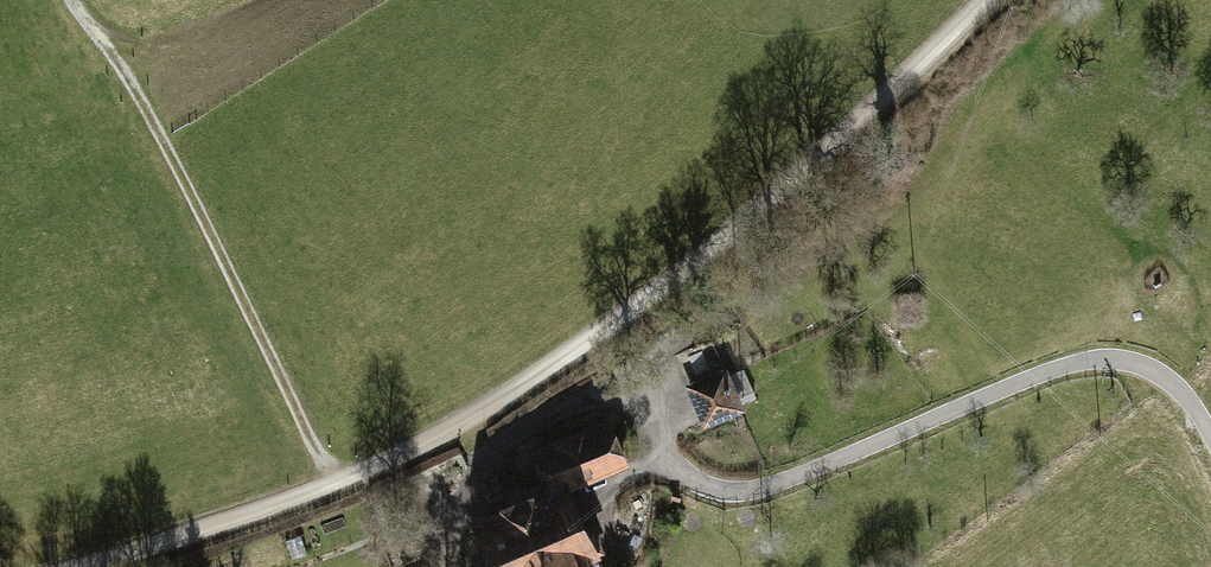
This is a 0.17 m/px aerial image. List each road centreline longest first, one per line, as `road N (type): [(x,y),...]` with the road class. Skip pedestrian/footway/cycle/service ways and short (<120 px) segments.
road 1 (unclassified): [(619,379),(670,459),(696,483),(733,491),(759,489),(1040,374),(1102,358),(1173,380),(1210,434)]
road 2 (track): [(464,420),(594,336),(743,217),(919,69),(986,0)]
road 3 (track): [(335,484),(141,100),(71,0)]
road 4 (track): [(75,566),(335,484),(464,420)]
road 5 (residential): [(447,566),(449,491),(501,444),(619,379)]

